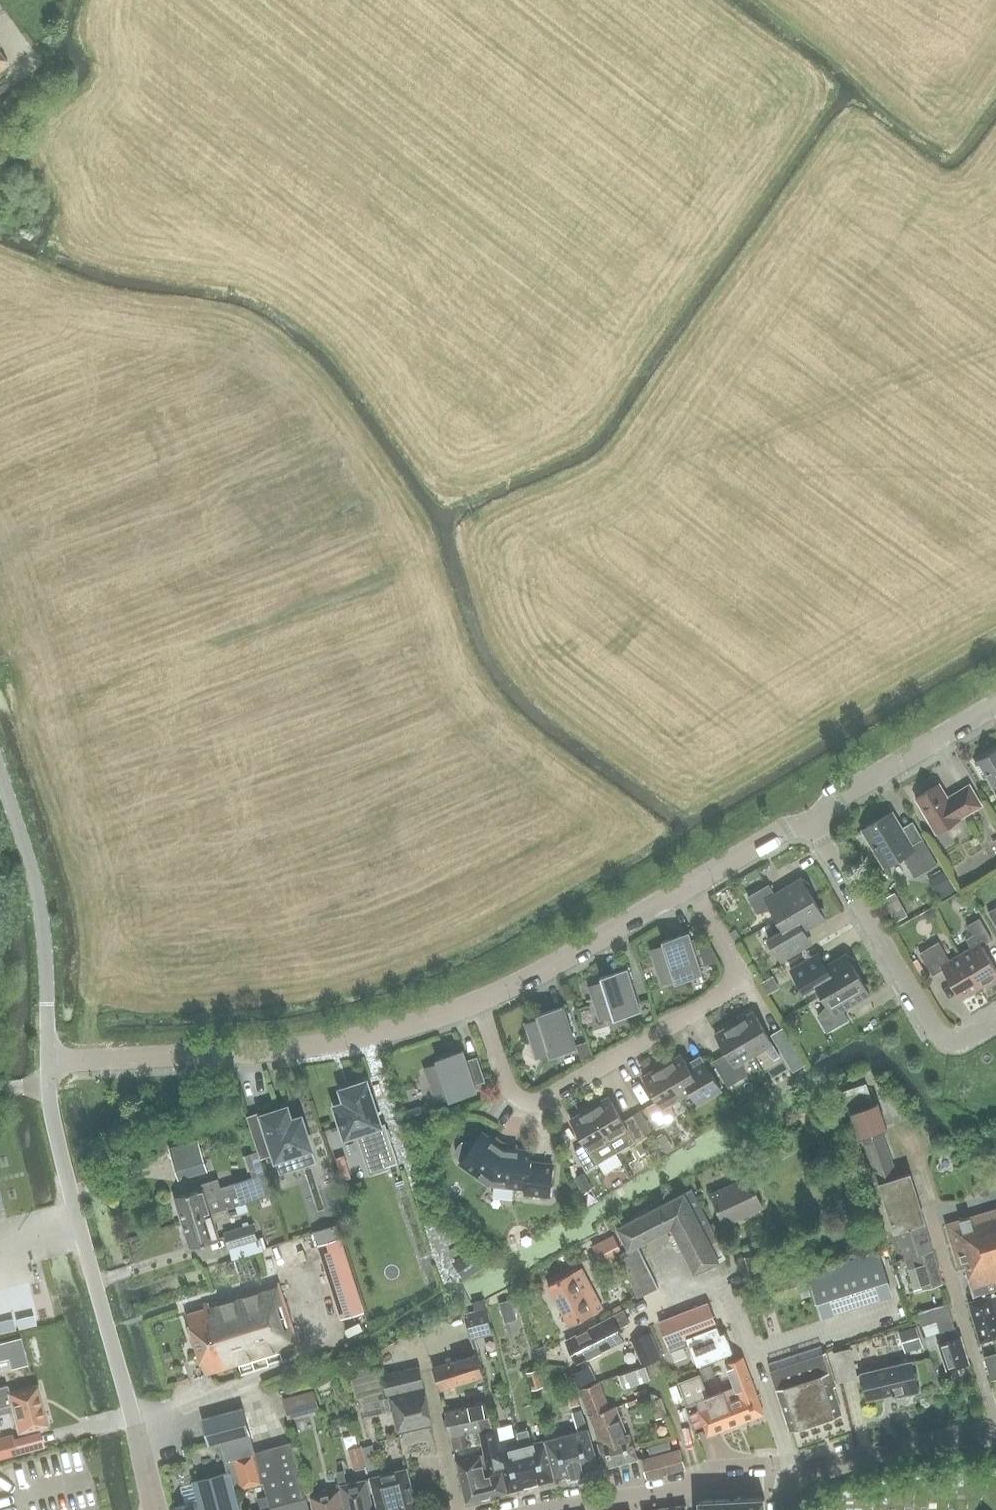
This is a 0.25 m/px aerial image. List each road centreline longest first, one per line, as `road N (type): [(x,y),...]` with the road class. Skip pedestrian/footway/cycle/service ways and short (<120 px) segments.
road 1 (residential): [(480,1000),(511,1091),(543,1098),(746,980),(690,884)]
road 2 (unclassified): [(155,1509),(55,1133),(47,1062)]
road 3 (unclassified): [(47,1062),(316,1045),(418,1024),(480,1000)]
road 4 (residential): [(995,1023),(965,1040),(943,1039),(809,814)]
road 5 (residential): [(993,1438),(994,1416),(909,1143)]
road 6 (unclassified): [(47,1062),(38,904),(0,776)]
road 7 (unclassified): [(541,1509),(794,1478)]
road 8 (unclassified): [(480,1000),(690,884)]
road 9 (unclassified): [(809,814),(995,703)]
road 10 (residential): [(794,1478),(717,1282)]
road 11 (unclassified): [(794,1478),(962,1438),(993,1438)]
road 12 (residential): [(458,1509),(426,1362)]
road 13 (unclassified): [(690,884),(809,814)]

